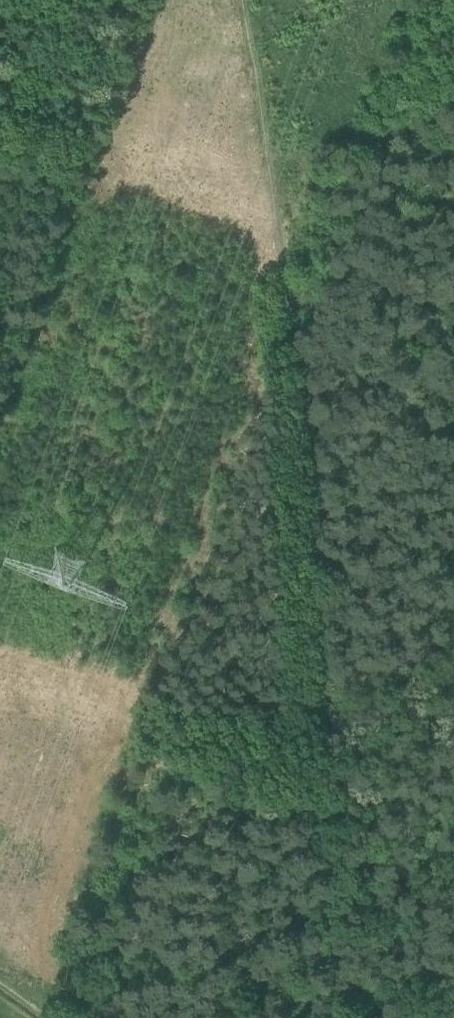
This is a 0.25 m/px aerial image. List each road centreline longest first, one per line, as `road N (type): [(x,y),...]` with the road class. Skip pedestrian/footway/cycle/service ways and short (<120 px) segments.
road 1 (track): [(250,0),(278,164),(343,815),(348,1017)]
road 2 (track): [(278,164),(446,108)]

